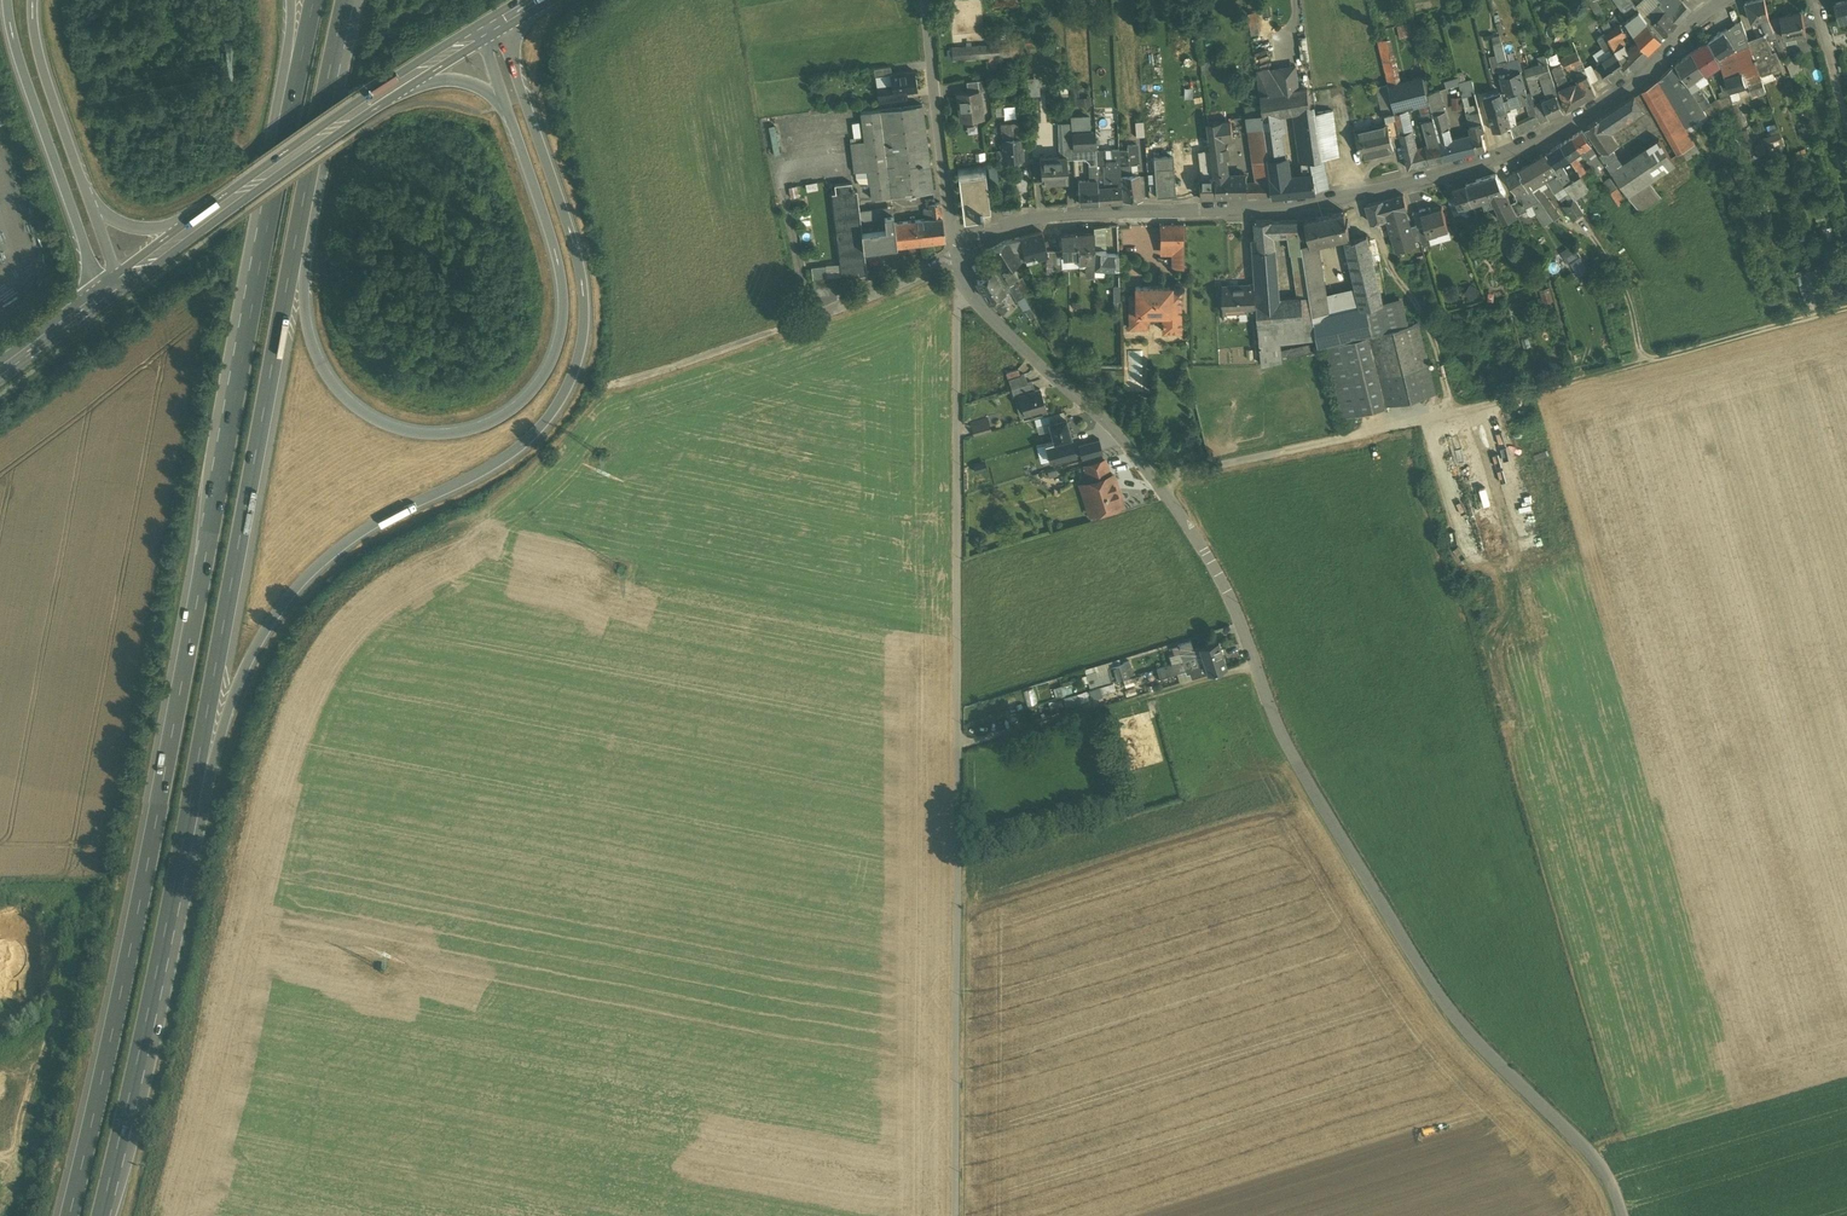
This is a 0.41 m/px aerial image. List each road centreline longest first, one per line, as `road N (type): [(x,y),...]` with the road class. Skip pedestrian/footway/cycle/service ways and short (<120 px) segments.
road 1 (tertiary): [(1620,1215),(1596,1163),(1486,1055),(1418,968),(1286,747),(1207,556),(1119,433),(973,297),(961,271),(962,239)]
road 2 (motorway): [(276,173),(81,1215)]
road 3 (motorway): [(184,842),(245,670),(287,599),(364,532),(517,450),(555,410),(572,377),(584,309),(578,257),(497,21)]
road 4 (track): [(963,282),(955,293),(953,1215)]
road 5 (residential): [(962,239),(1053,216),(1302,206),(1449,174),(1556,131),(1611,97),(1723,0)]
road 6 (motorway): [(497,92),(560,270),(563,304),(551,360),(509,412),(433,437),(386,428),(352,408),(328,380),(308,338),(301,216)]
road 7 (track): [(1846,307),(1435,418),(1172,475),(1158,485)]
road 8 (motorway): [(184,842),(301,216)]
road 9 (motorway): [(102,1215),(184,842)]
road 10 (motorway): [(4,0),(98,294)]
road 11 (tertiary): [(962,239),(945,192),(927,0)]
road 12 (secondary): [(196,220),(394,84)]
road 13 (motorway): [(301,216),(348,0)]
road 14 (track): [(603,387),(807,319)]
road 15 (track): [(1694,130),(1772,328)]
road 16 (motorway): [(89,196),(42,62),(33,0)]
road 17 (track): [(1644,363),(1627,291),(1588,229),(1559,216)]
road 18 (motorway): [(314,0),(276,173)]
road 19 (motorway): [(290,0),(270,136),(276,173)]
road 20 (secondary): [(0,366),(98,294)]

